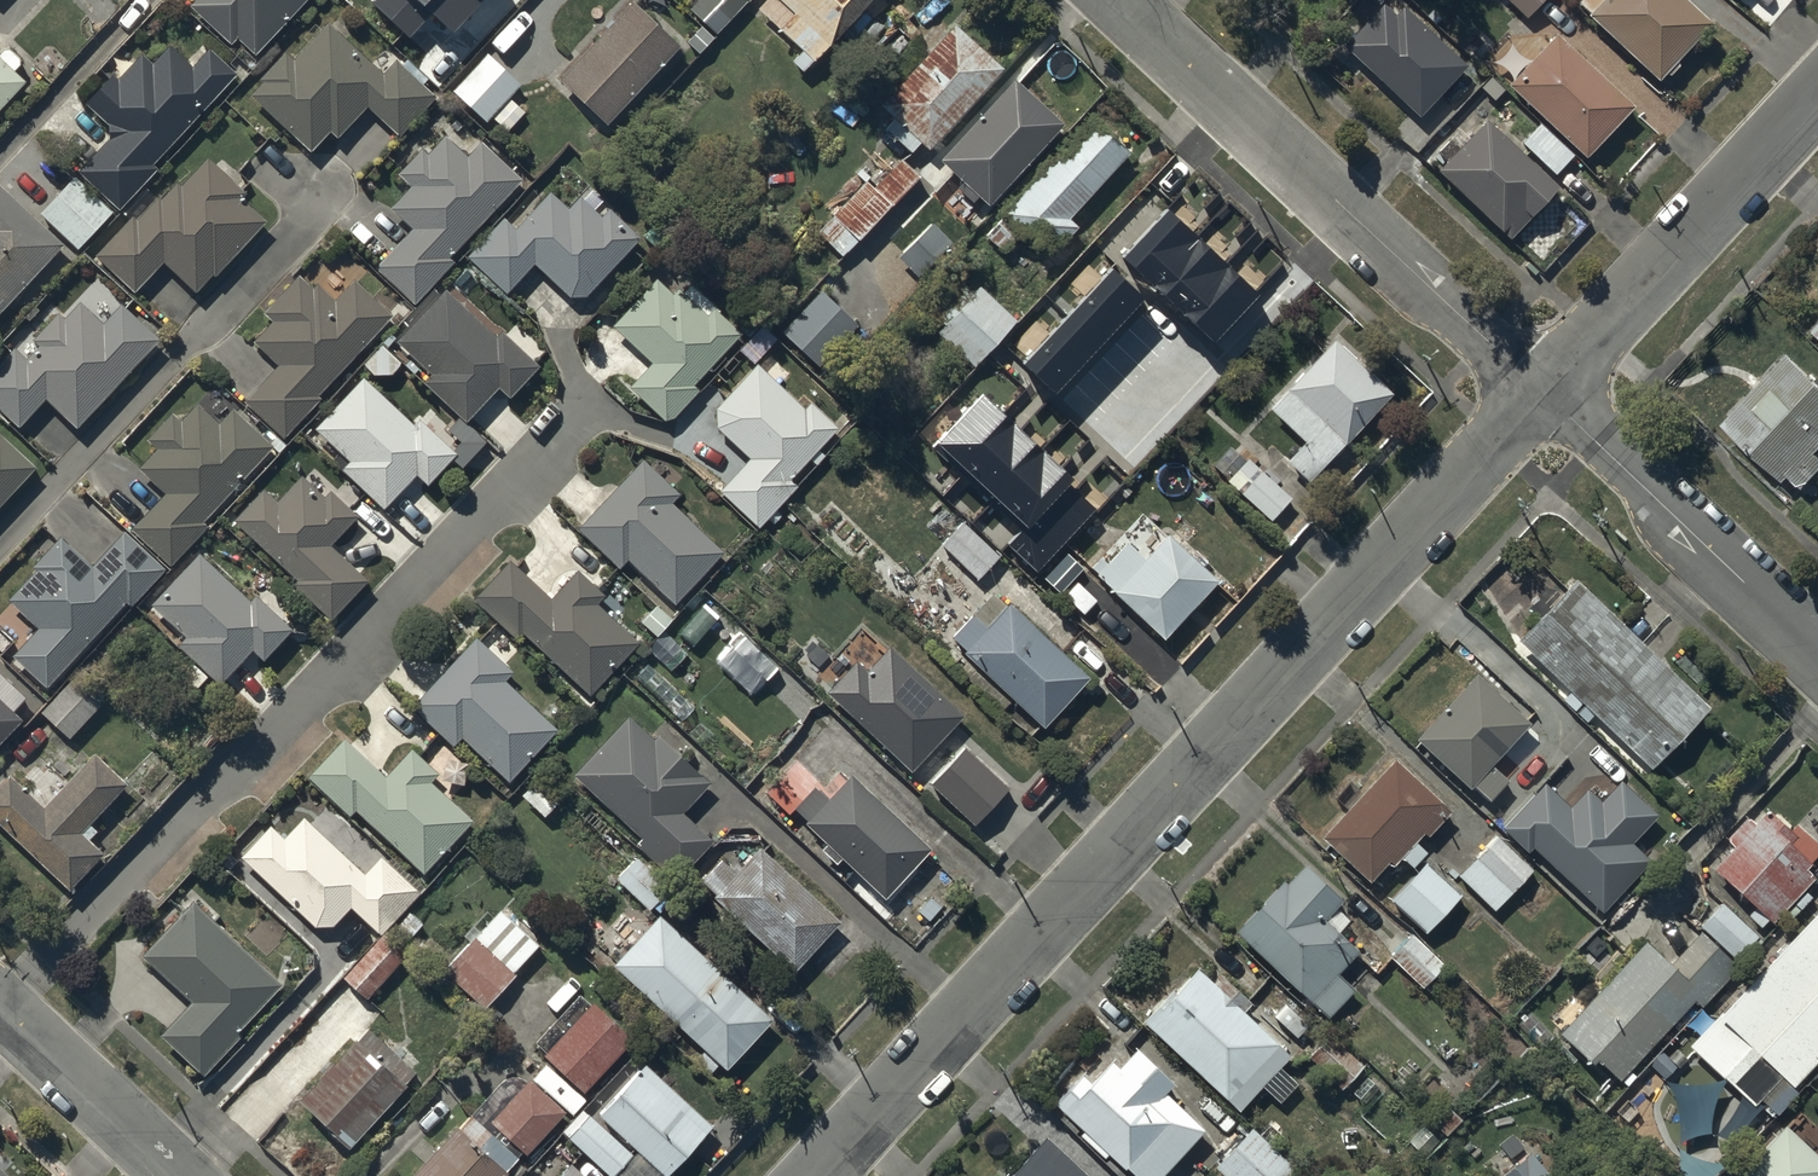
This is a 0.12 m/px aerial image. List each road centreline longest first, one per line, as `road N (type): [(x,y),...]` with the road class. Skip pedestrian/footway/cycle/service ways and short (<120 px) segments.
road 1 (residential): [(1546,393),(820,1175)]
road 2 (residential): [(585,406),(2,1010)]
road 3 (residential): [(1127,0),(1546,393)]
road 4 (residential): [(318,209),(0,545)]
road 5 (residential): [(1817,101),(1546,393)]
road 6 (residential): [(1546,393),(1817,648)]
road 7 (residential): [(2,1010),(184,1175)]

